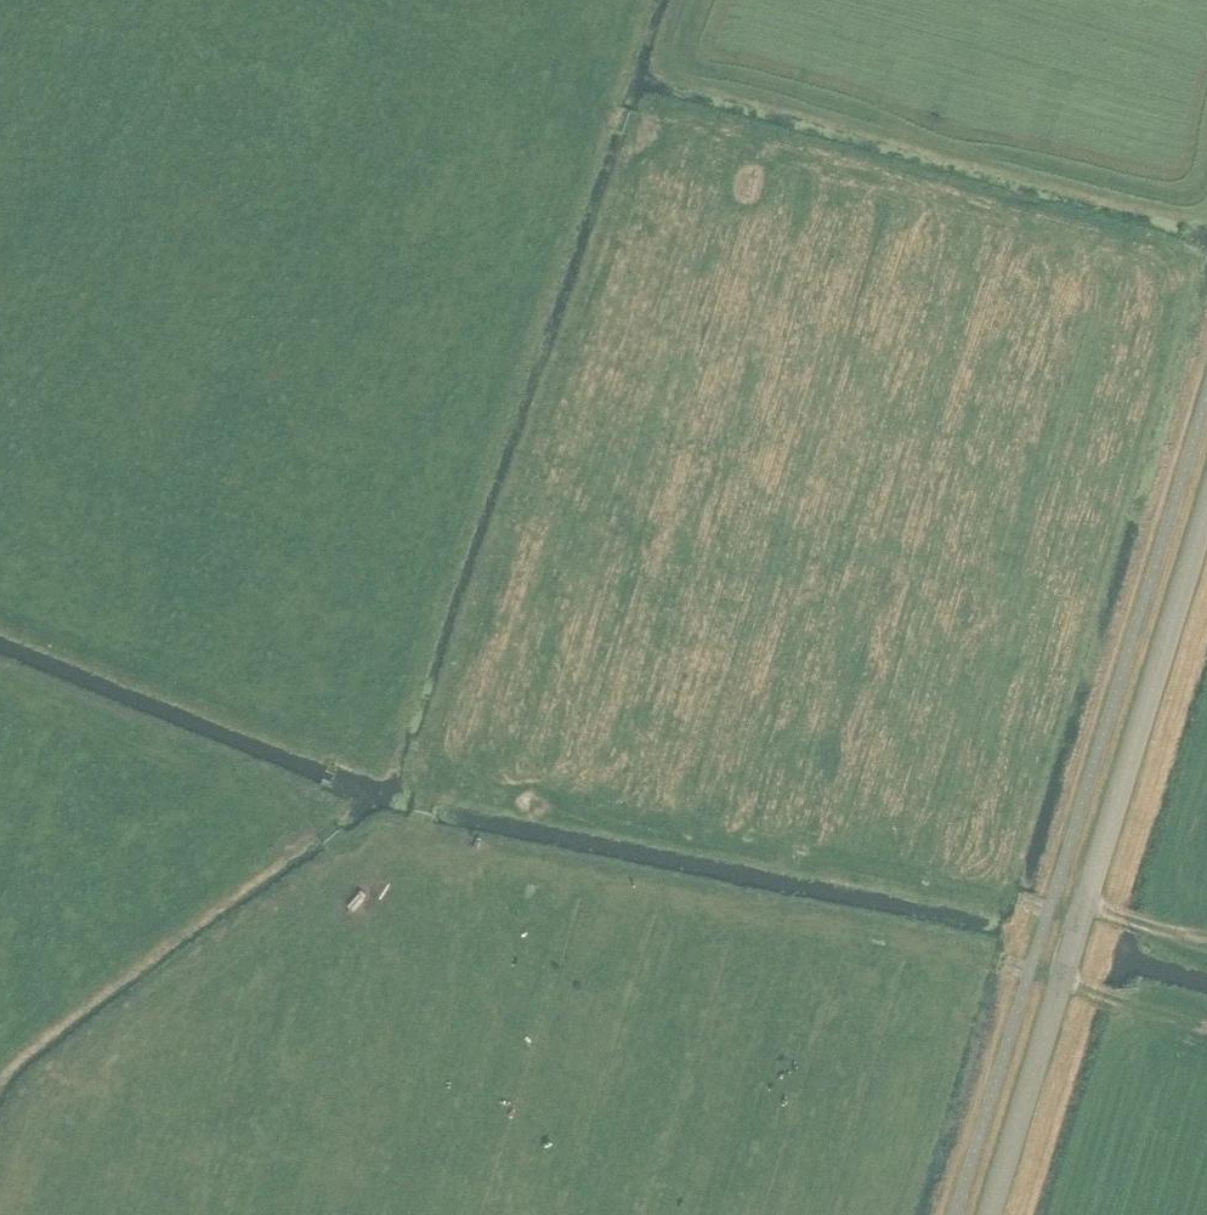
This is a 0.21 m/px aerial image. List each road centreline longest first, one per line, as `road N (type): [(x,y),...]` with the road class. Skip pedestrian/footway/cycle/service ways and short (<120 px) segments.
road 1 (tertiary): [(993,1214),(1206,510)]

